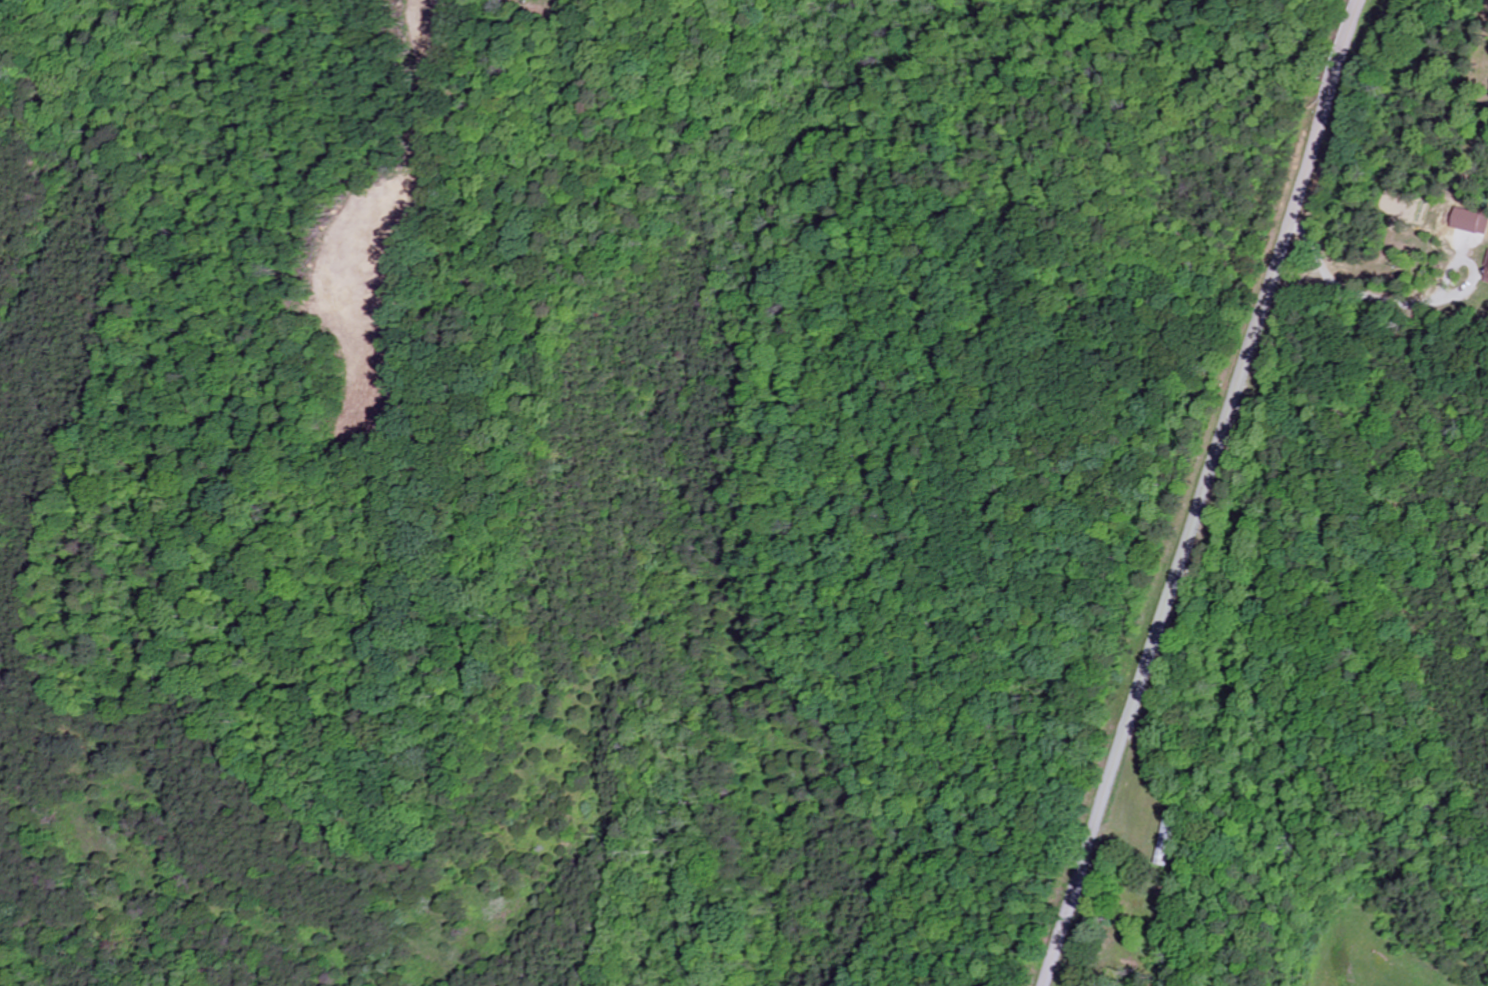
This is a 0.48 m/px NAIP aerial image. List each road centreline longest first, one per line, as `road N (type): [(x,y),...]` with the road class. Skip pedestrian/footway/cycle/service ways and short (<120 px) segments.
road 1 (secondary): [(1044,985),(1359,0)]

